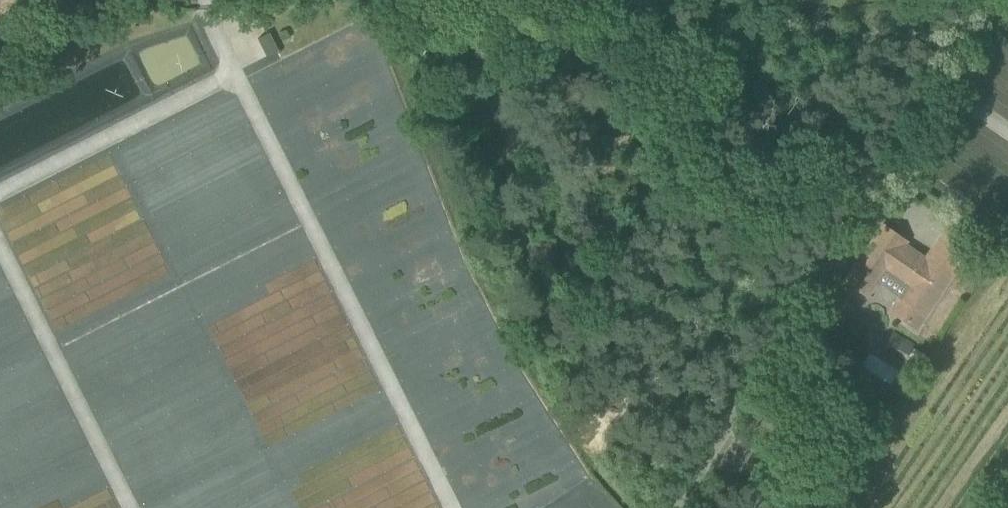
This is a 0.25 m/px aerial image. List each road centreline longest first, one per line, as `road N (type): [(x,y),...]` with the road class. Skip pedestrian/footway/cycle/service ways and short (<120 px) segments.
road 1 (unclassified): [(680,507),(895,179),(995,0)]
road 2 (track): [(205,0),(453,507)]
road 3 (track): [(129,507),(0,250)]
road 4 (track): [(0,194),(236,73)]

